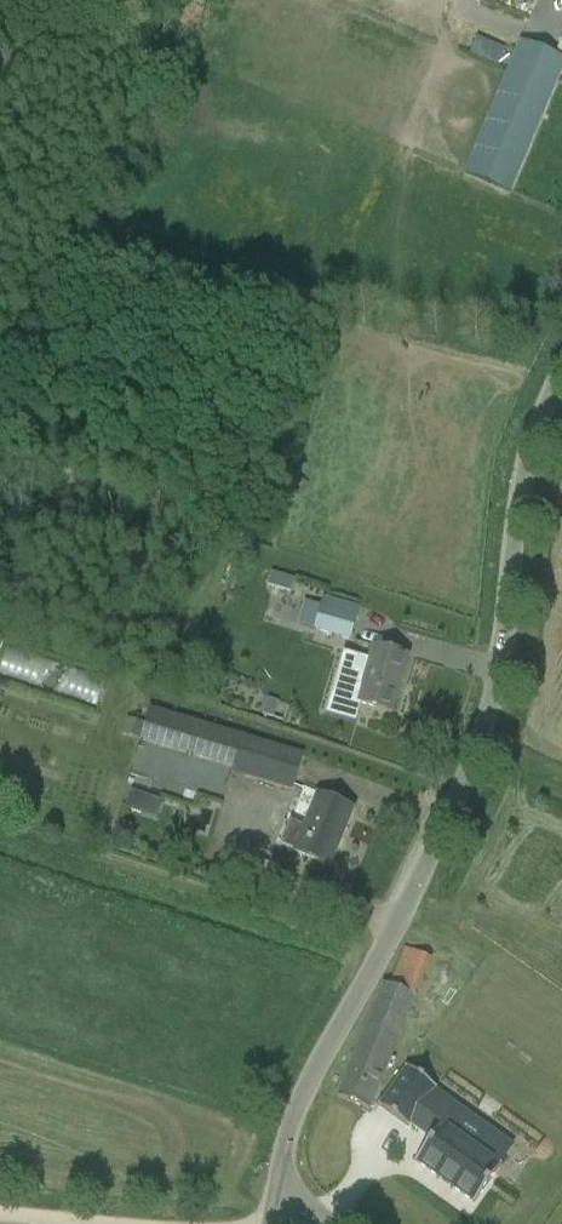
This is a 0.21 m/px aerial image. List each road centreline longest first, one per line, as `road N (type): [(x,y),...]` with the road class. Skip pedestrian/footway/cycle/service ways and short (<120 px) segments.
road 1 (unclassified): [(272,1200),(311,1078),(469,766),(503,663),(515,496),(561,369)]

